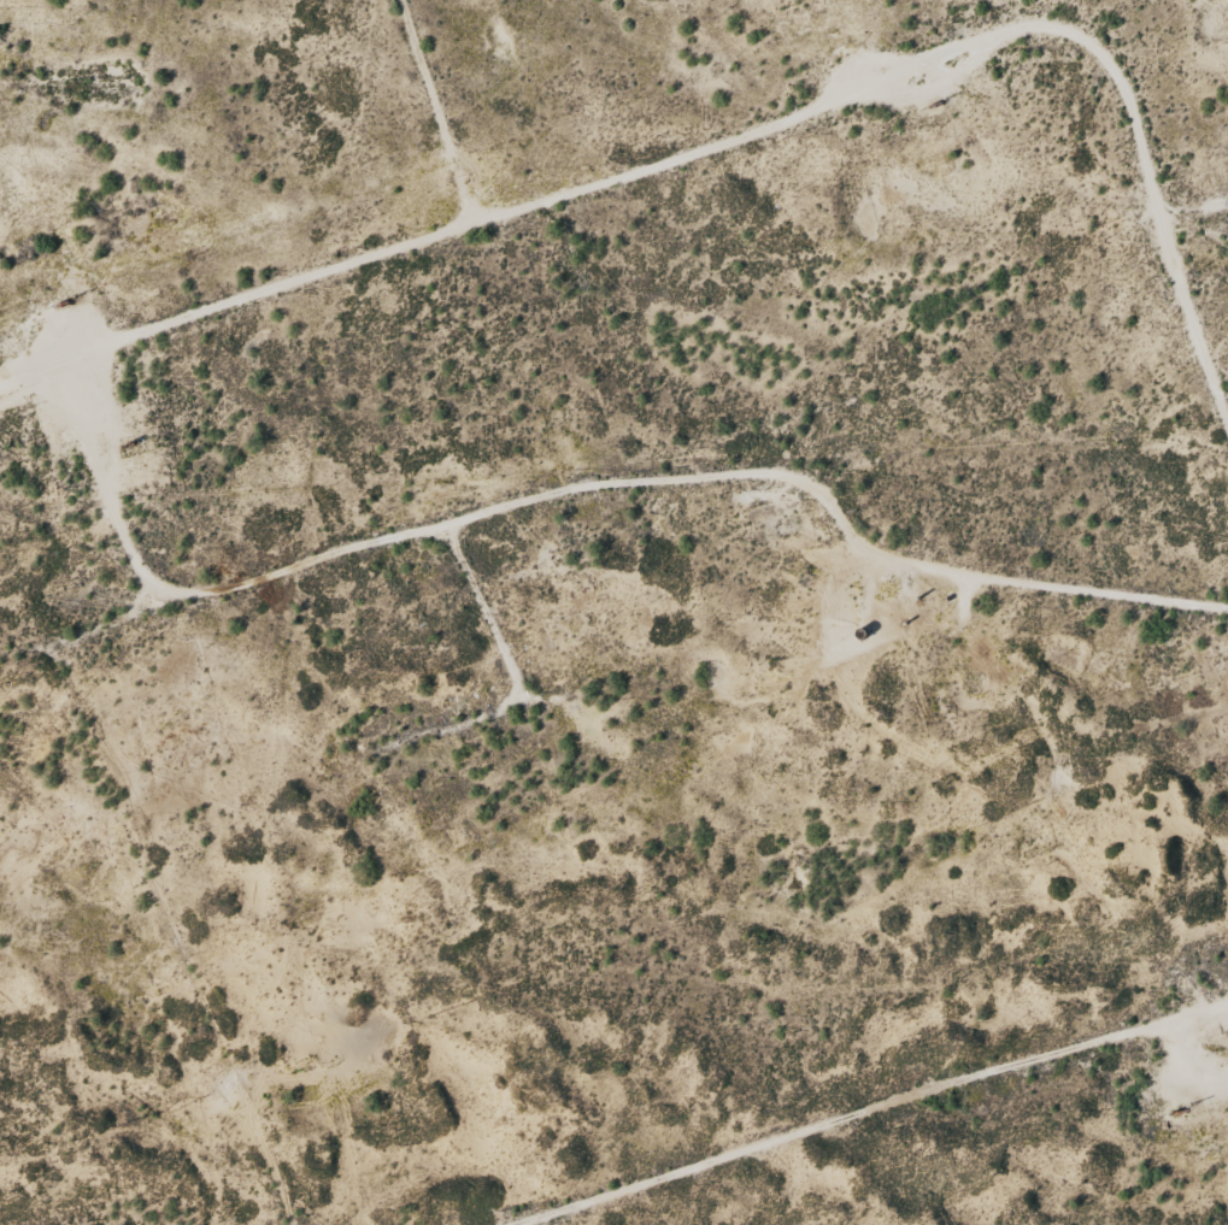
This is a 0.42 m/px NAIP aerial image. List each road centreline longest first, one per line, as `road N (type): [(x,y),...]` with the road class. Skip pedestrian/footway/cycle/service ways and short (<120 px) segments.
road 1 (track): [(1227,467),(1110,86),(1068,43),(953,61),(863,140),(544,243),(501,237),(488,255),(0,410)]
road 2 (track): [(0,689),(54,679),(560,516),(797,540),(971,631),(1227,631)]
road 3 (track): [(643,1224),(1227,1043)]
road 4 (track): [(272,1224),(247,1115),(108,848),(54,679)]
road 5 (track): [(59,391),(153,647)]
road 6 (track): [(501,237),(432,0)]

